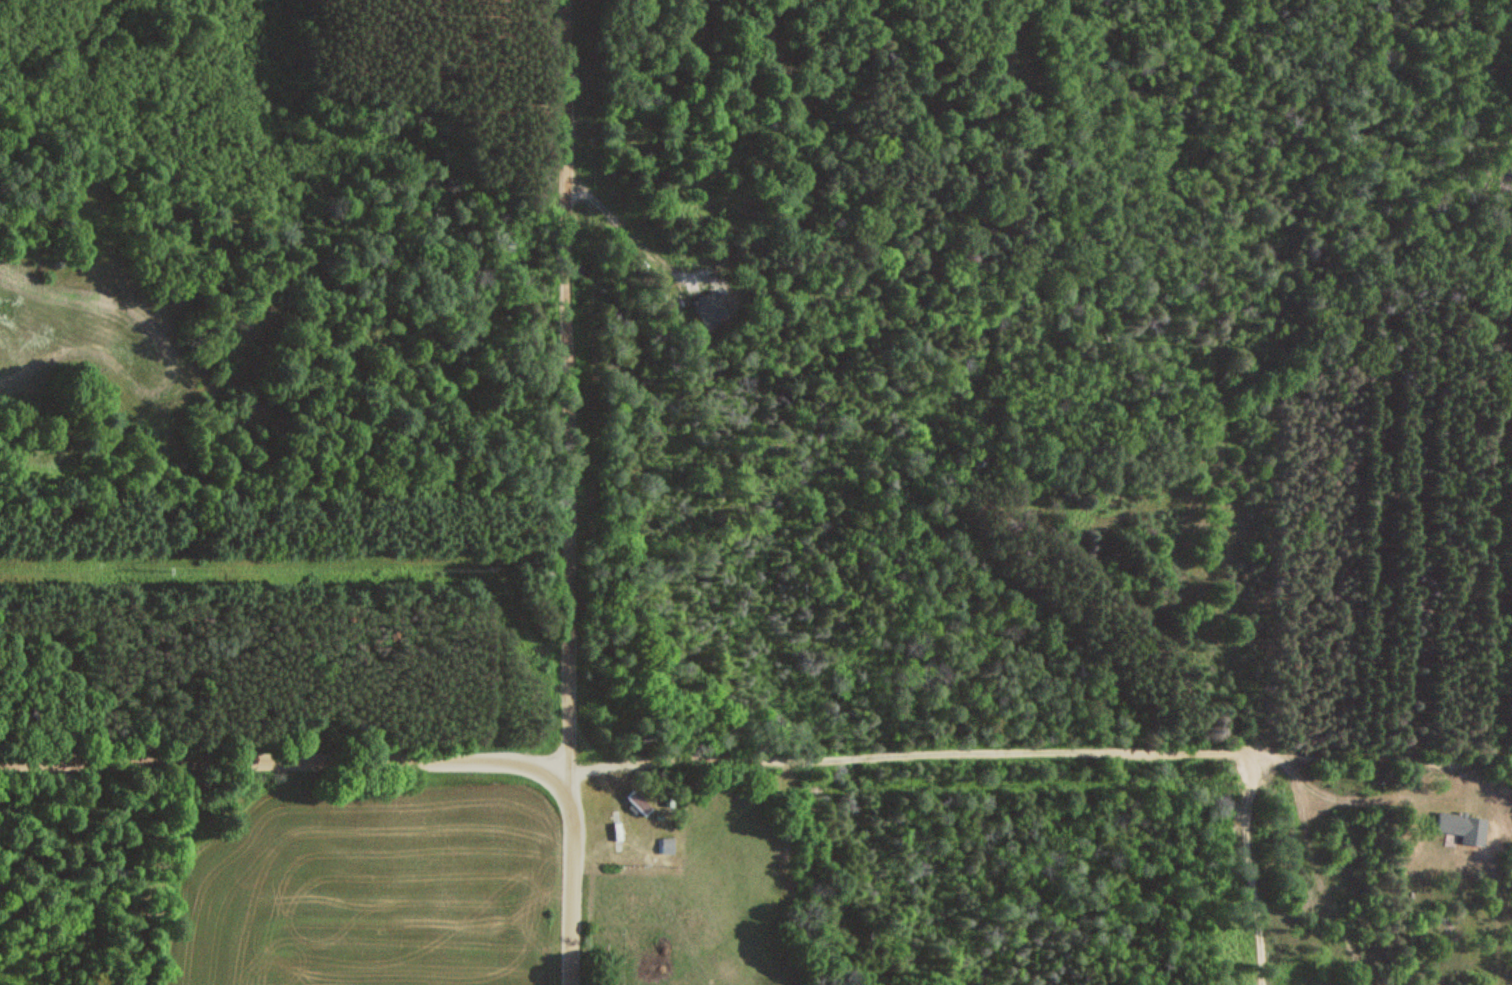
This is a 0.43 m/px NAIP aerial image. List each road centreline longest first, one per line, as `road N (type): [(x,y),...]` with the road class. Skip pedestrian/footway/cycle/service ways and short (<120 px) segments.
road 1 (residential): [(0,753),(1511,754)]
road 2 (residential): [(585,984),(596,523),(588,0)]

